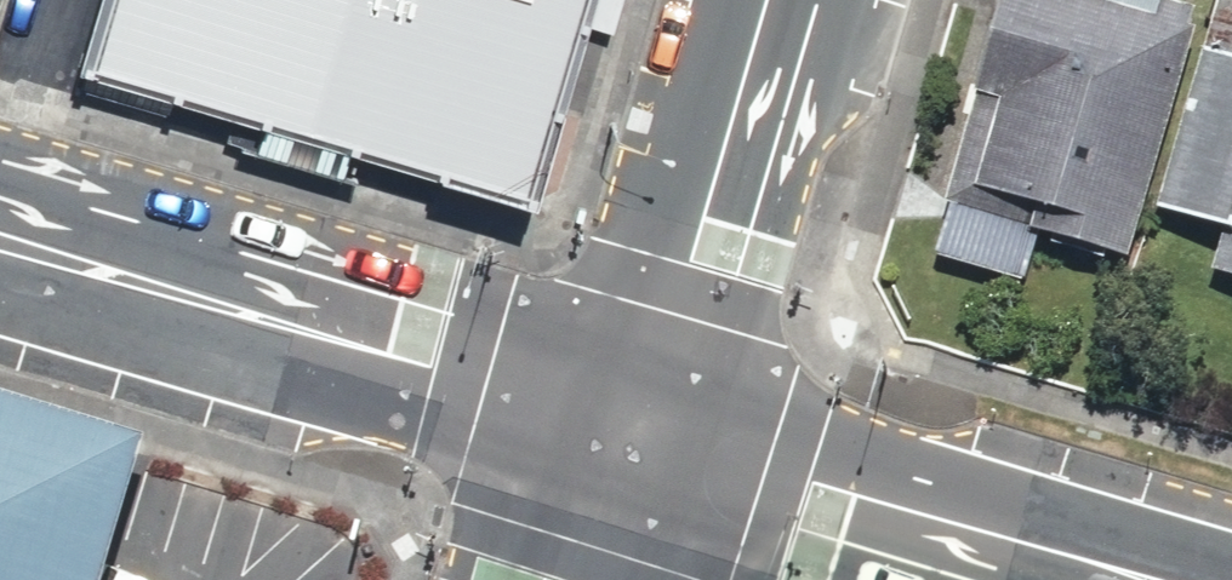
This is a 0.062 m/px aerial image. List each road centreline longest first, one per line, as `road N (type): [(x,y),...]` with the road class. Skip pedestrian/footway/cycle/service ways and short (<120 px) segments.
road 1 (tertiary): [(635,432),(0,243)]
road 2 (tertiary): [(1136,579),(635,432)]
road 3 (tertiary): [(775,0),(635,432)]
road 4 (tertiary): [(635,432),(583,579)]

